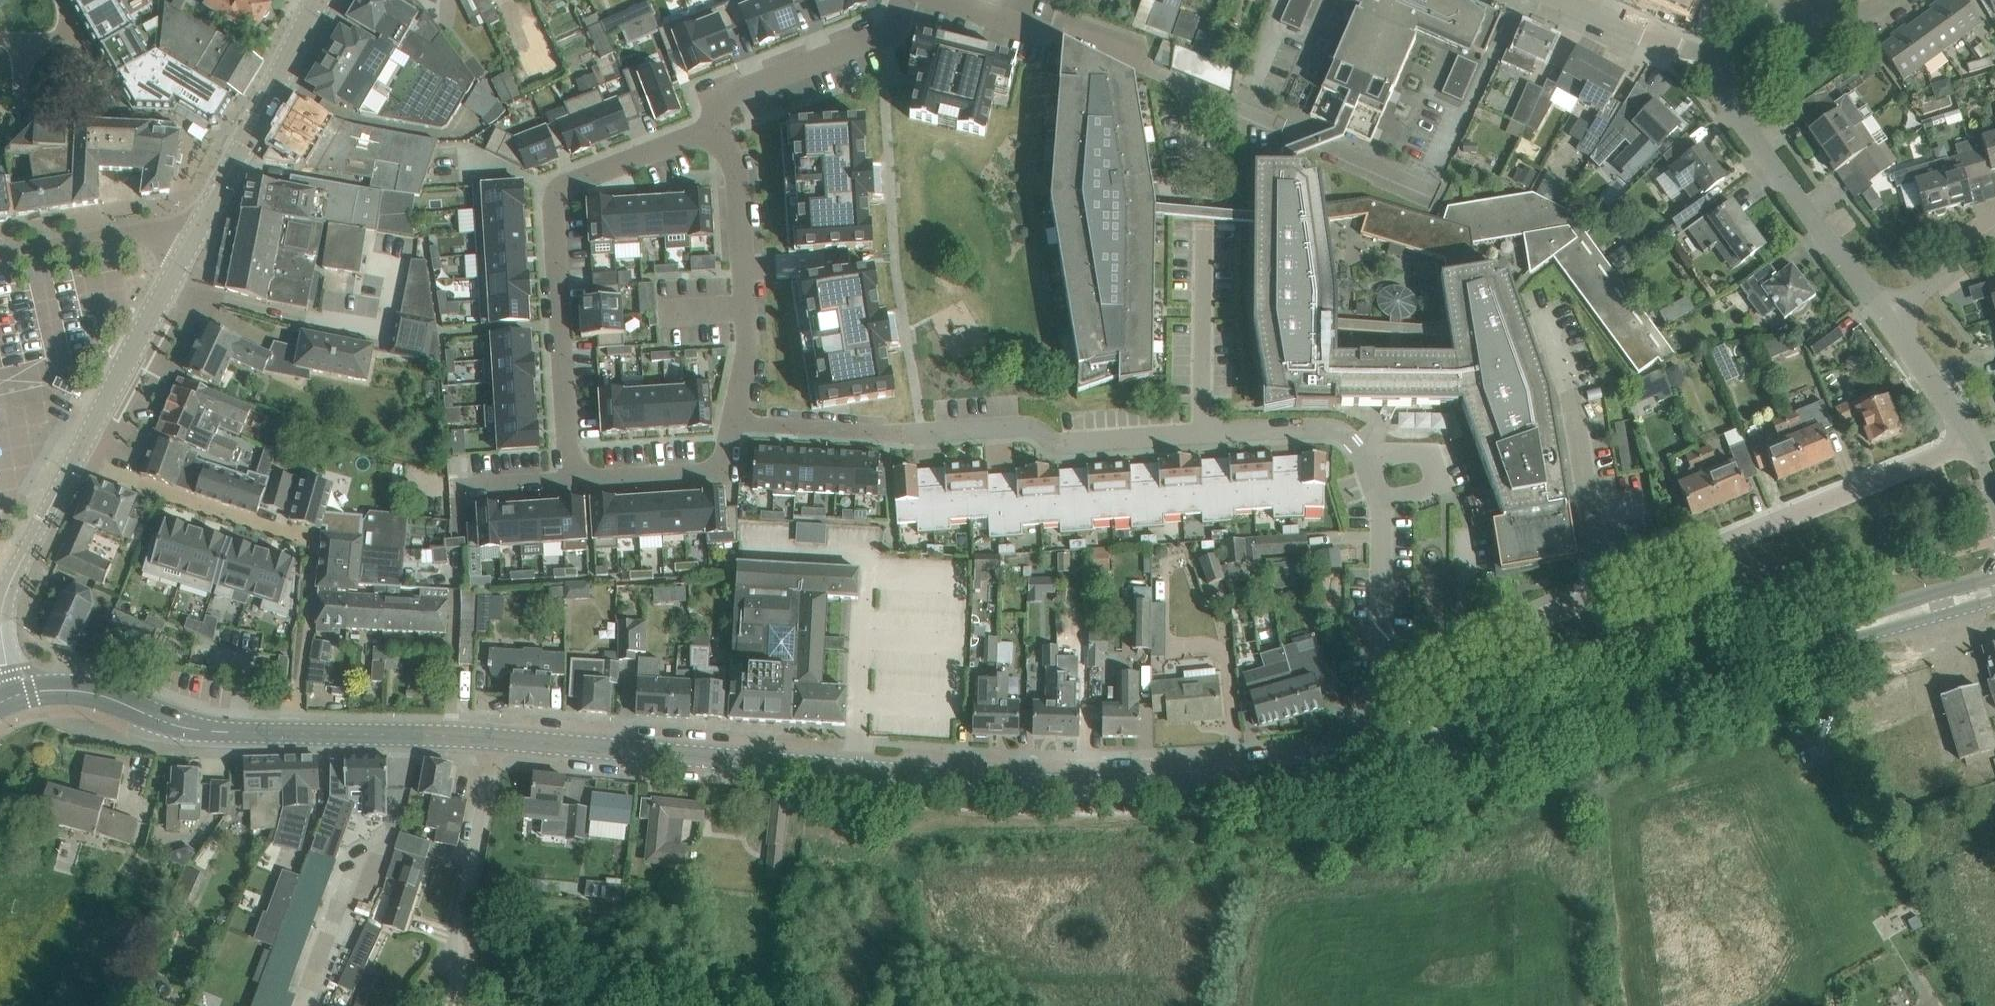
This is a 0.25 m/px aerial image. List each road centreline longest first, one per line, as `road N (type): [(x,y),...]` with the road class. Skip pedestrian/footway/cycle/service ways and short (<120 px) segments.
road 1 (secondary): [(1386,757),(1209,783),(1046,783),(497,740)]
road 2 (residential): [(719,127),(553,190),(568,480)]
road 3 (residential): [(73,461),(316,543),(299,734)]
road 4 (residential): [(1238,108),(1431,193),(1516,0)]
road 5 (residential): [(1601,594),(1974,439)]
road 6 (secondary): [(1749,660),(1386,757)]
road 7 (residential): [(1202,433),(1204,202),(1190,88)]
road 8 (residential): [(1893,316),(1727,102),(1717,67)]
road 9 (residential): [(1202,433),(1058,442),(1029,427),(899,434)]
road 10 (residential): [(733,422),(747,318),(734,168),(719,127)]
road 11 (secondary): [(299,734),(181,726),(84,691),(10,698)]
road 12 (unclassified): [(1547,305),(1574,393),(1601,594)]
road 13 (tertiary): [(187,248),(316,0)]
road 14 (residential): [(719,127),(711,100),(892,33),(903,0)]
road 15 (tertiary): [(73,461),(187,248)]
road 16 (residential): [(1381,684),(1601,594)]
road 17 (unclassified): [(497,740),(459,962)]
road 18 (residential): [(568,480),(720,470),(733,422)]
road 19 (secondary): [(497,740),(299,734)]
road 20 (residential): [(187,248),(145,230),(0,256)]
road 21 (residential): [(1381,684),(1378,499)]
road 22 (secondary): [(1994,579),(1873,613),(1826,639)]
road 23 (residential): [(1367,457),(1325,430),(1202,433)]
road 24 (secondary): [(1826,639),(1994,601)]
road 25 (residential): [(1717,67),(1561,0)]
road 26 (residential): [(1190,88),(1066,24),(1038,31)]
road 27 (residential): [(733,422),(899,434)]
road 28 (residential): [(1900,0),(1861,22),(1839,23),(1750,0)]
road 29 (residential): [(1367,457),(1428,452),(1438,484),(1378,499)]
road 30 (tertiary): [(0,596),(73,461)]
road 31 (residential): [(1974,439),(1893,316)]
road 32 (residential): [(1893,316),(1994,246)]

